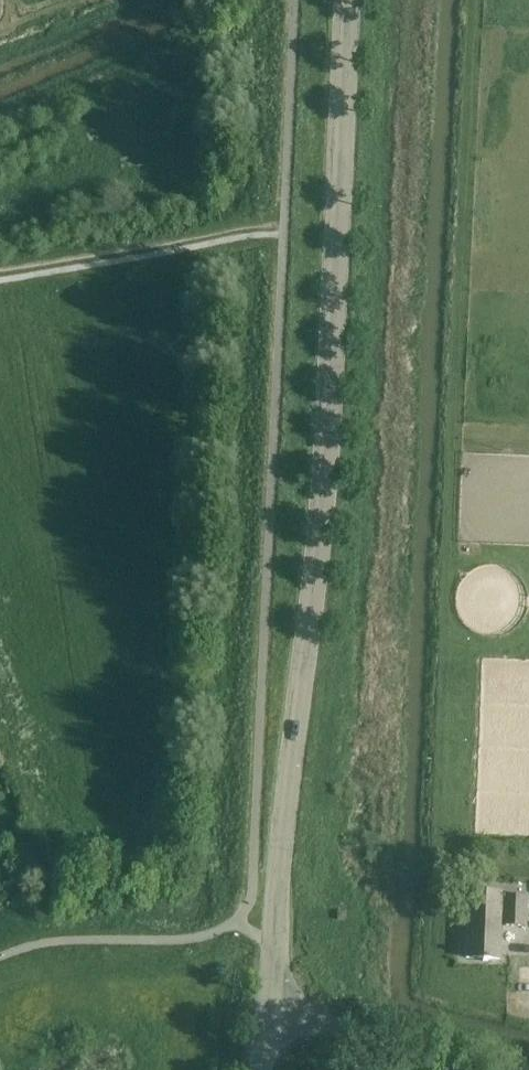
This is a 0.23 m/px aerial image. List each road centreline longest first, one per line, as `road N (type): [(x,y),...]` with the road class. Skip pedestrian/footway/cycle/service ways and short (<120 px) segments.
road 1 (tertiary): [(268,1010),(328,480),(348,0)]
road 2 (unclassified): [(268,1010),(528,1069)]

